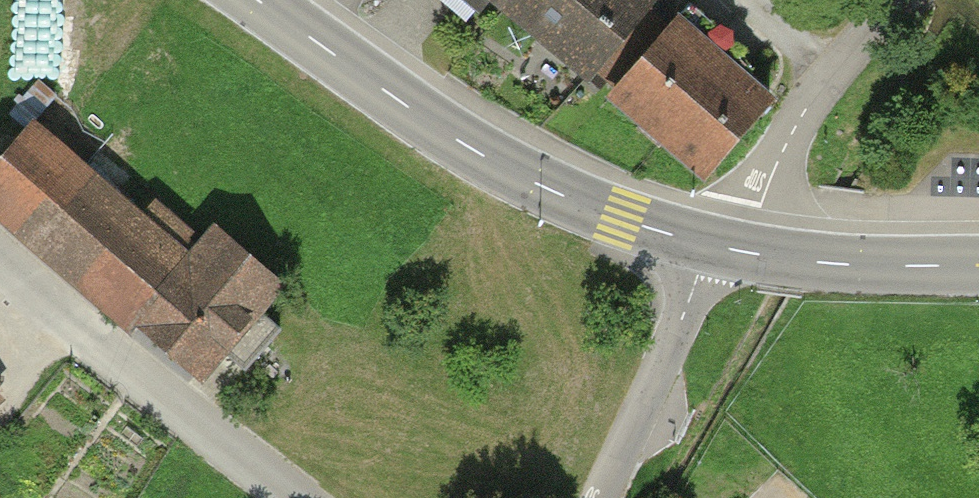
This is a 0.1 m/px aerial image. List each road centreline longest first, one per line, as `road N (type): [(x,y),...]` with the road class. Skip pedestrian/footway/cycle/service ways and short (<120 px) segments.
road 1 (tertiary): [(258,0),(448,135),(525,179),(621,220),(707,244)]
road 2 (residential): [(0,254),(297,497)]
road 3 (residential): [(755,255),(772,172),(803,114),(897,0)]
road 4 (residential): [(599,497),(677,331),(707,244)]
road 5 (tertiary): [(755,255),(834,264),(978,264)]

